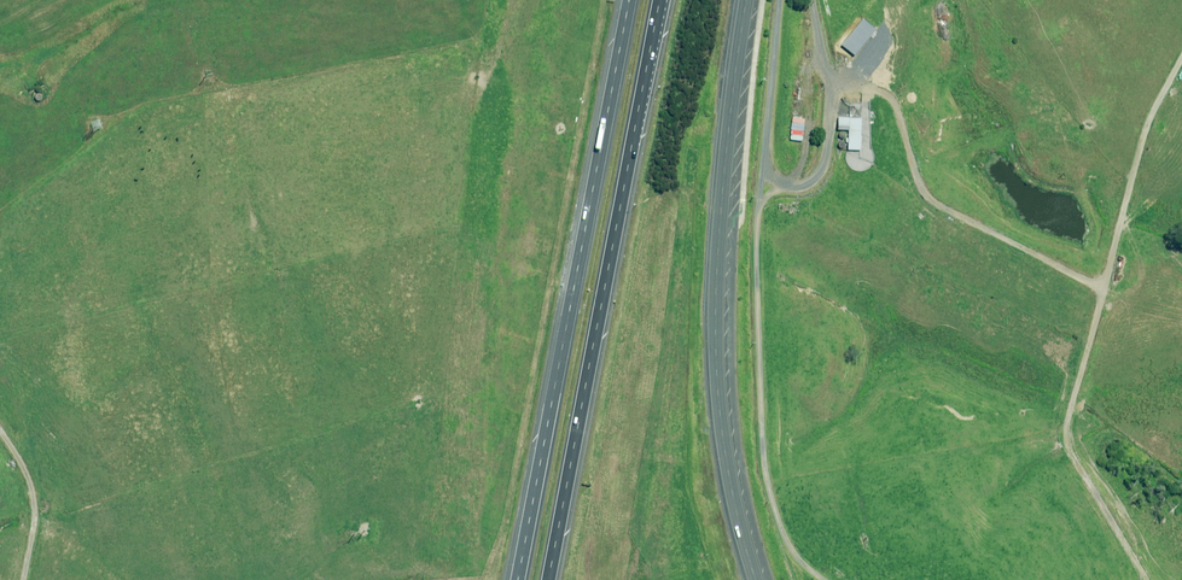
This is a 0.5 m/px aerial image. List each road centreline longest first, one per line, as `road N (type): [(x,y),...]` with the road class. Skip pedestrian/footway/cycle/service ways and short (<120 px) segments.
road 1 (motorway): [(666,0),(550,579)]
road 2 (motorway): [(518,579),(632,0)]
road 3 (secondary): [(747,0),(715,330),(728,469),(756,579)]

